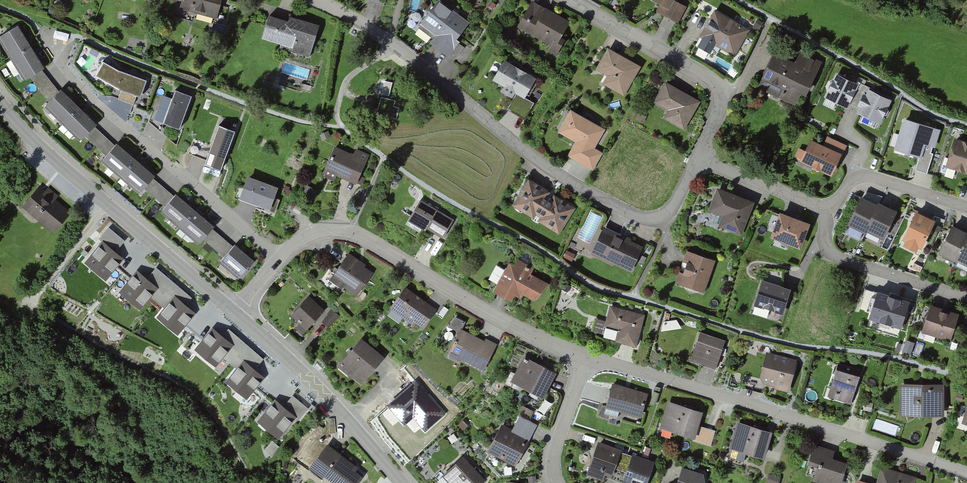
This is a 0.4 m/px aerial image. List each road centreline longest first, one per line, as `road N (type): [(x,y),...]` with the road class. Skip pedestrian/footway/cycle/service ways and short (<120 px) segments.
road 1 (residential): [(699,157),(671,213),(638,216),(530,156),(390,42),(317,0)]
road 2 (residential): [(233,311),(290,247),(313,231),(337,229),(587,357)]
road 3 (residential): [(587,357),(966,472)]
road 4 (tertiary): [(233,311),(50,156),(0,101)]
road 5 (residential): [(572,0),(719,85),(721,109),(699,157)]
road 6 (tertiary): [(402,482),(327,398),(233,311)]
road 7 (residential): [(820,207),(825,247),(838,258),(966,296)]
road 8 (residential): [(966,207),(869,176),(858,176),(827,206)]
road 9 (residential): [(820,207),(699,157)]
road 10 (residential): [(587,357),(556,449),(558,482)]

